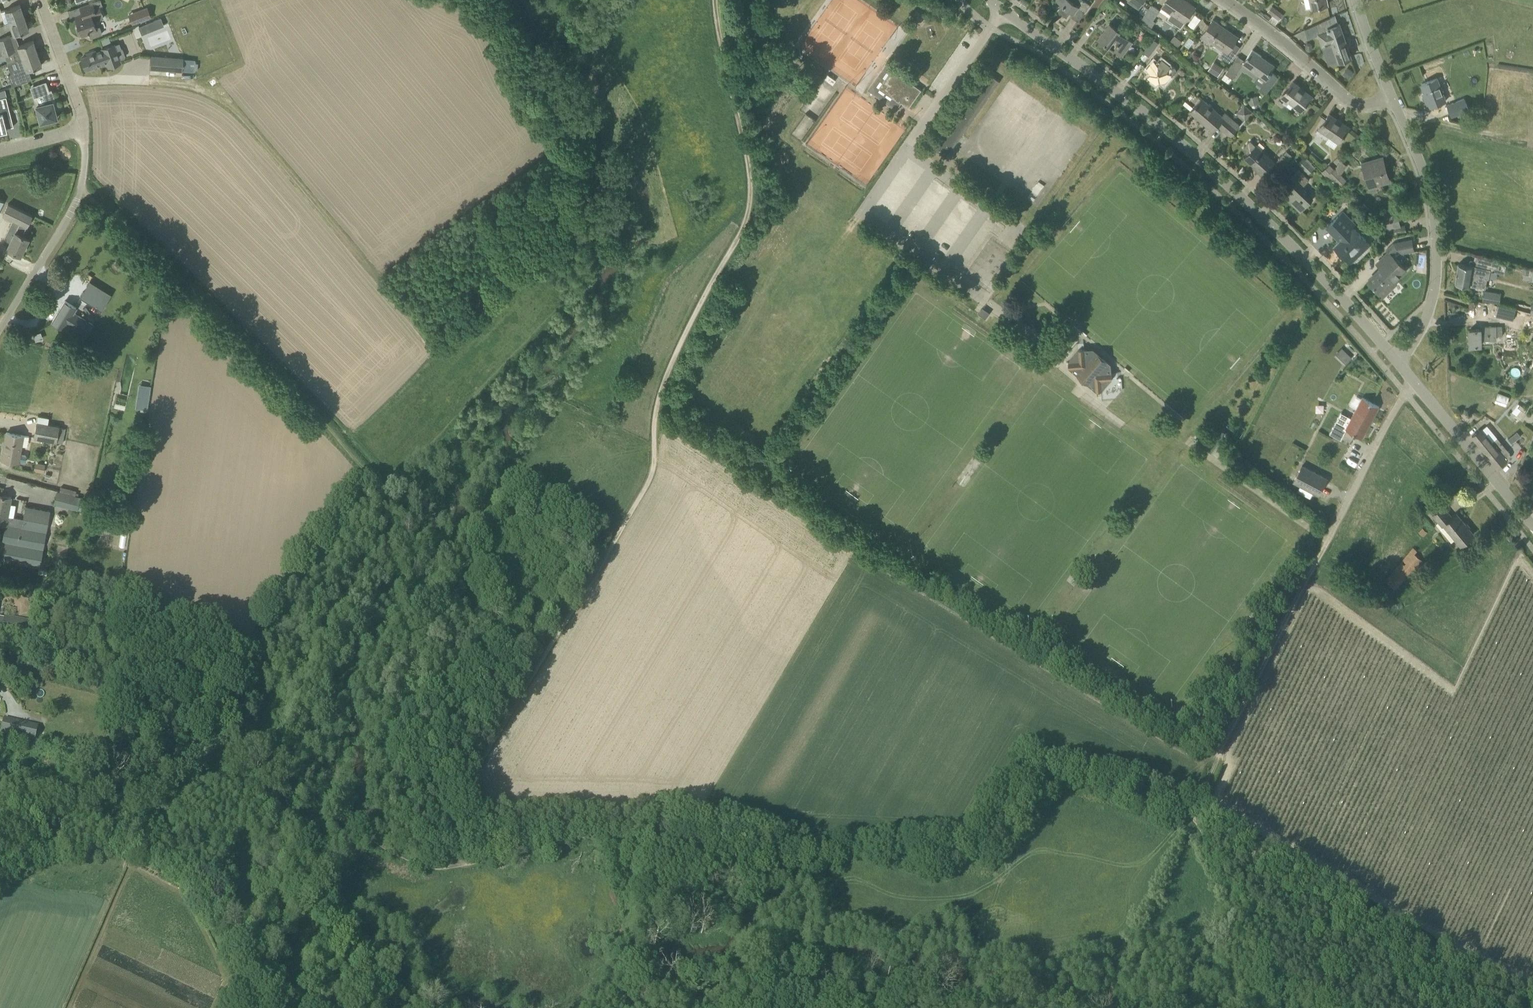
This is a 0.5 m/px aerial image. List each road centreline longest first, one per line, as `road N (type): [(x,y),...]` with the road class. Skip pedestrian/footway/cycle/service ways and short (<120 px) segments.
road 1 (track): [(718,0),(750,162),(743,234),(668,375),(653,471),(633,512),(461,794),(455,867)]
road 2 (track): [(563,258),(529,268),(462,339),(440,342),(211,88),(136,78),(71,86)]
road 3 (tertiary): [(1397,361),(1179,141),(990,0)]
road 4 (track): [(1195,809),(1405,396)]
road 5 (tertiary): [(1397,361),(1430,308),(1436,250),(1422,168),(1391,95)]
road 6 (tertiary): [(1532,526),(1397,361)]
road 7 (residential): [(1391,95),(1356,104),(1226,0)]
road 8 (unclassified): [(0,332),(81,186)]
road 9 (residential): [(84,130),(40,0)]

